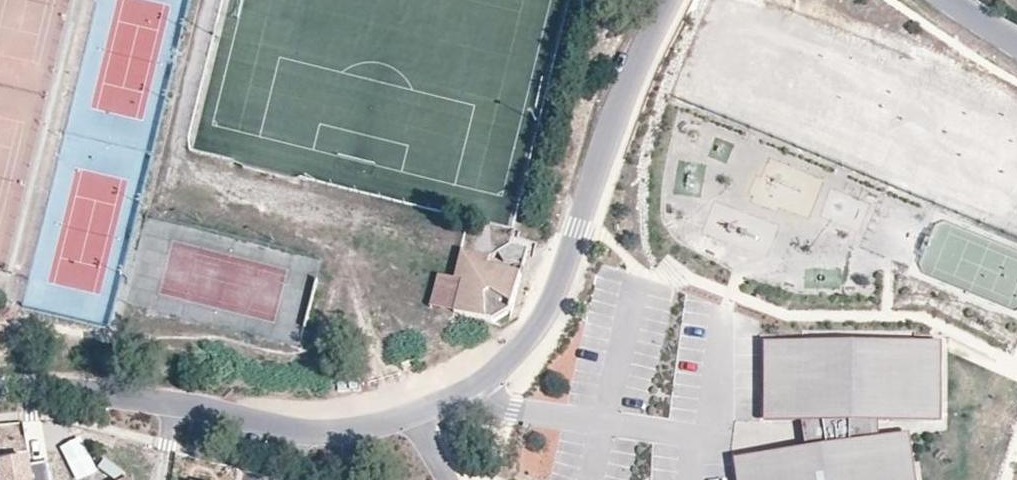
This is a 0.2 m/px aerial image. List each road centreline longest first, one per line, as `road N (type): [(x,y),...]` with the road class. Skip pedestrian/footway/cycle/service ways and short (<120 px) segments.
road 1 (residential): [(0,395),(95,398),(310,433),(416,417),(478,384),(538,325),(626,85),(671,0)]

